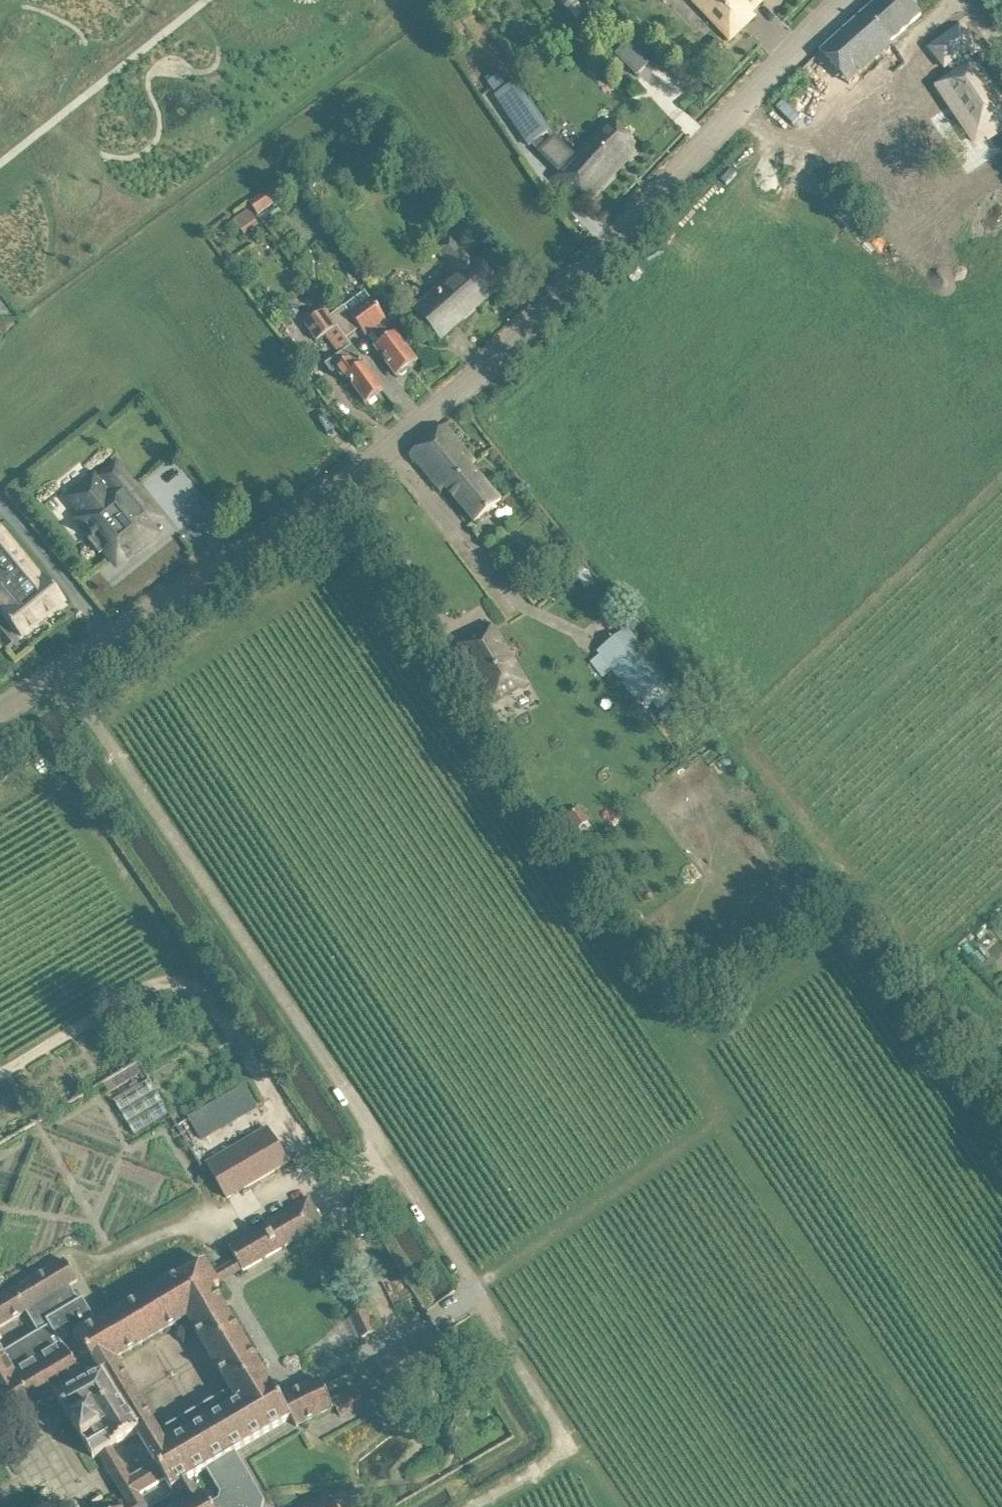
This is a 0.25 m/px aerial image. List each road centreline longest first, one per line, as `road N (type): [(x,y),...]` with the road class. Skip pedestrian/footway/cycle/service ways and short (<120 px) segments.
road 1 (residential): [(0,699),(297,515),(523,335),(846,0)]
road 2 (track): [(577,1506),(601,1493),(58,664)]

